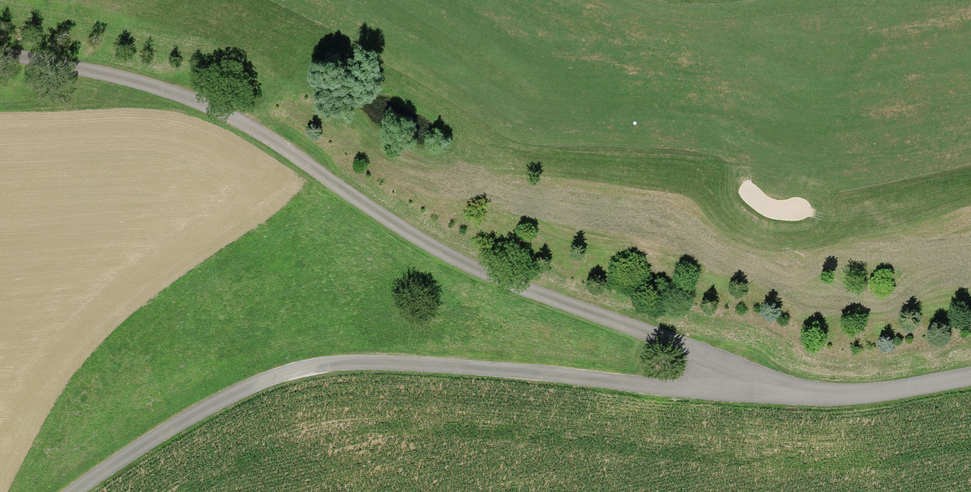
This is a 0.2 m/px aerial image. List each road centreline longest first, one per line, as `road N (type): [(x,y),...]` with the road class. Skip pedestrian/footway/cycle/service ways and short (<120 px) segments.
road 1 (unclassified): [(72,491),(244,385),(330,362),(406,360),(849,397),(970,378)]
road 2 (track): [(736,389),(713,363),(515,289),(399,231),(262,135),(176,95),(0,54)]

